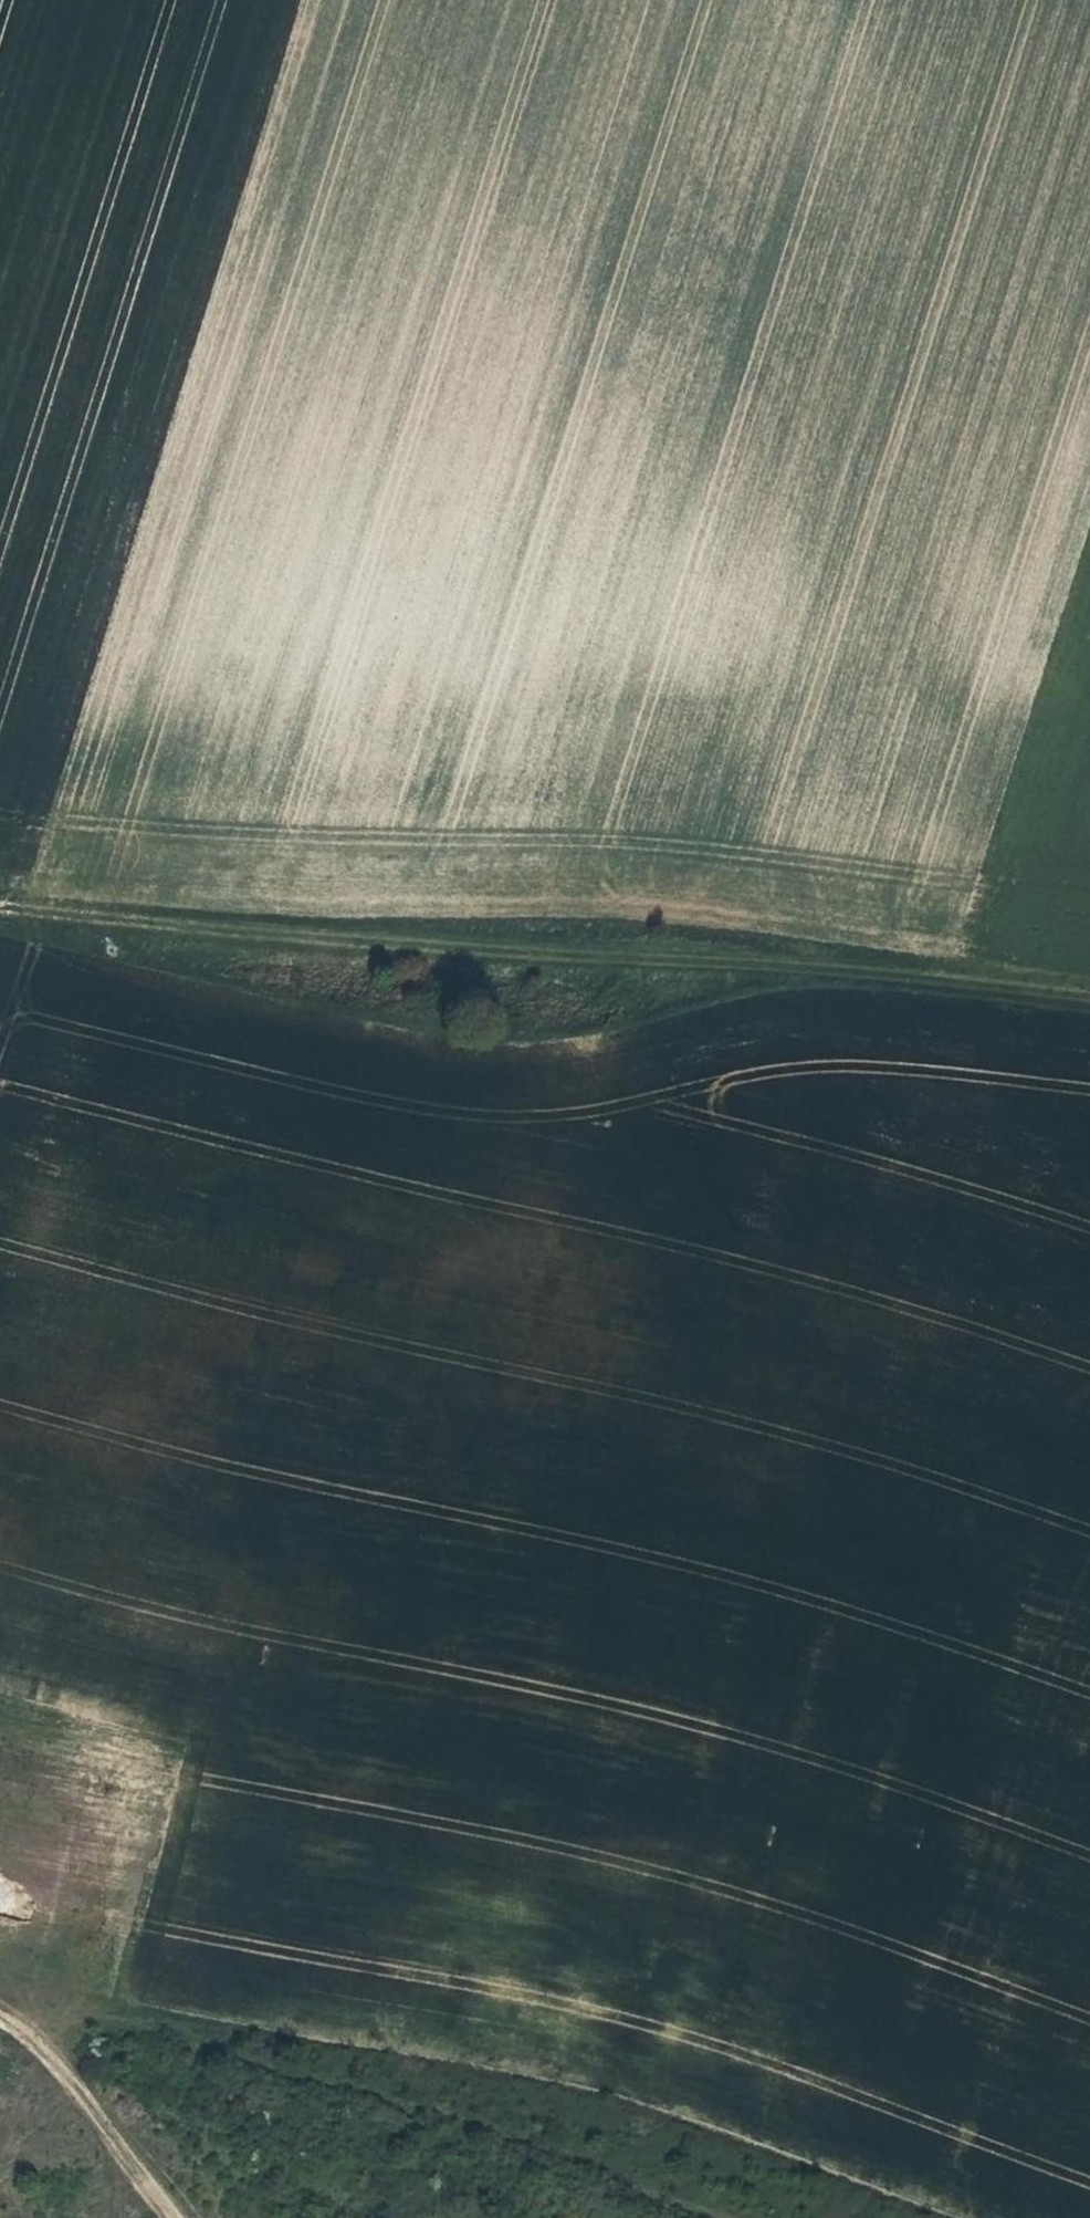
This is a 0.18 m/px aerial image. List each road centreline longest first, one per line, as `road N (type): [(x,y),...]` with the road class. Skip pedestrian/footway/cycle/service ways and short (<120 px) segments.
road 1 (track): [(0,905),(1089,1014)]
road 2 (track): [(0,2023),(90,2101),(182,2217)]

